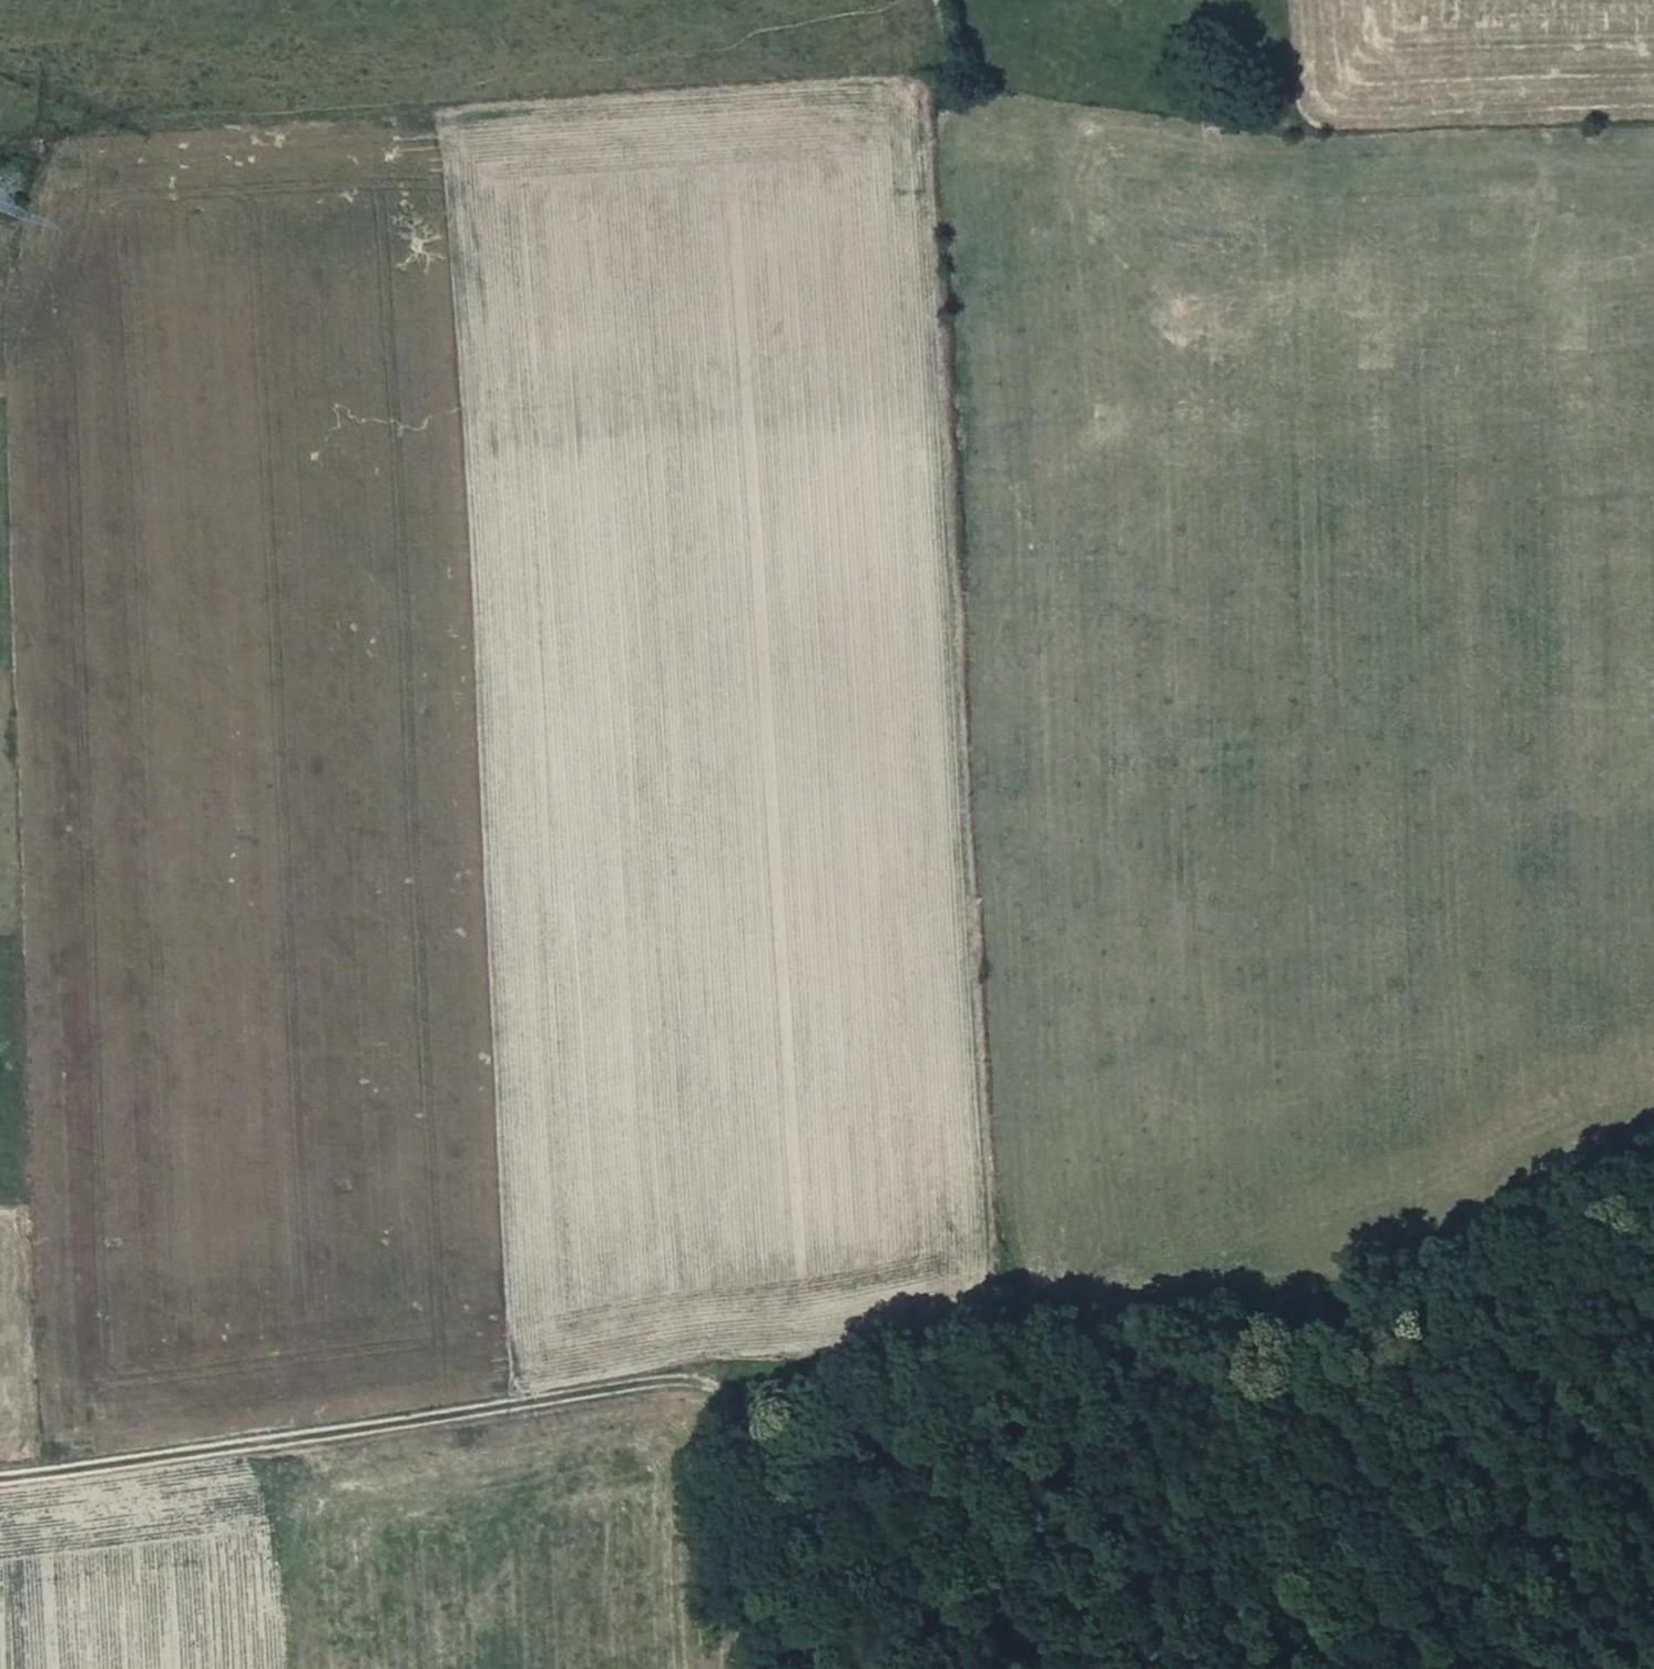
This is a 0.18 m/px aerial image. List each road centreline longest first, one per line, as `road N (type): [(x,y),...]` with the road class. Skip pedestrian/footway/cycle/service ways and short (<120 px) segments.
road 1 (track): [(0,1470),(308,1436),(678,1380),(744,1394)]
road 2 (track): [(731,1668),(712,1500),(744,1394)]

